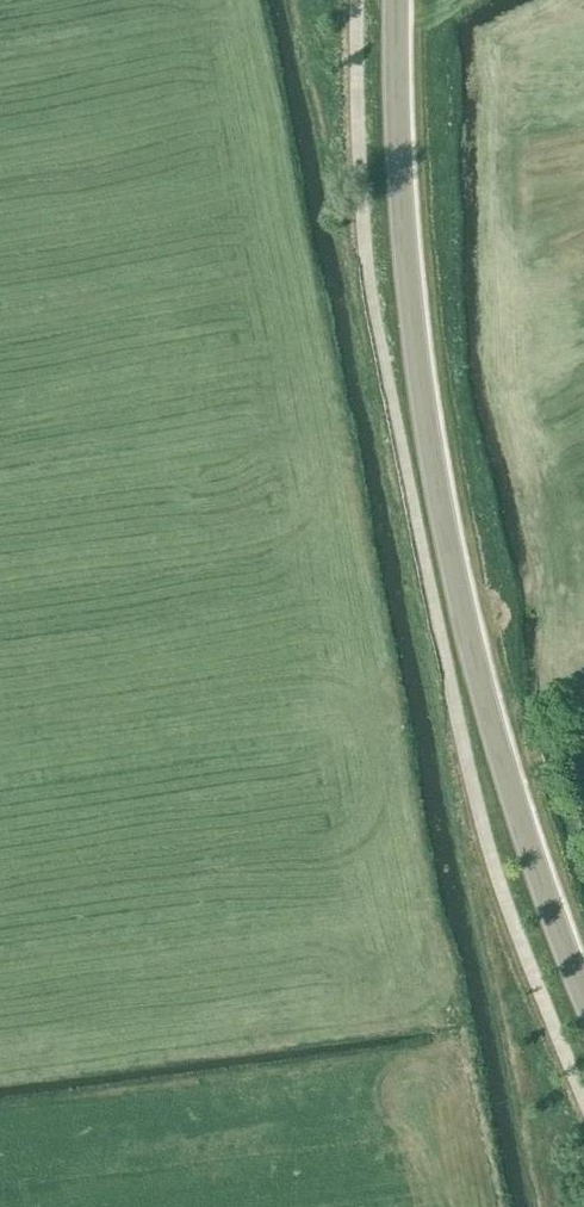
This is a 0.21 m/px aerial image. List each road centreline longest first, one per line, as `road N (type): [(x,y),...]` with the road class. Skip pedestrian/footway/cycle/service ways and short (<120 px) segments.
road 1 (secondary): [(583,995),(520,821),(451,558),(410,306),(396,0)]

